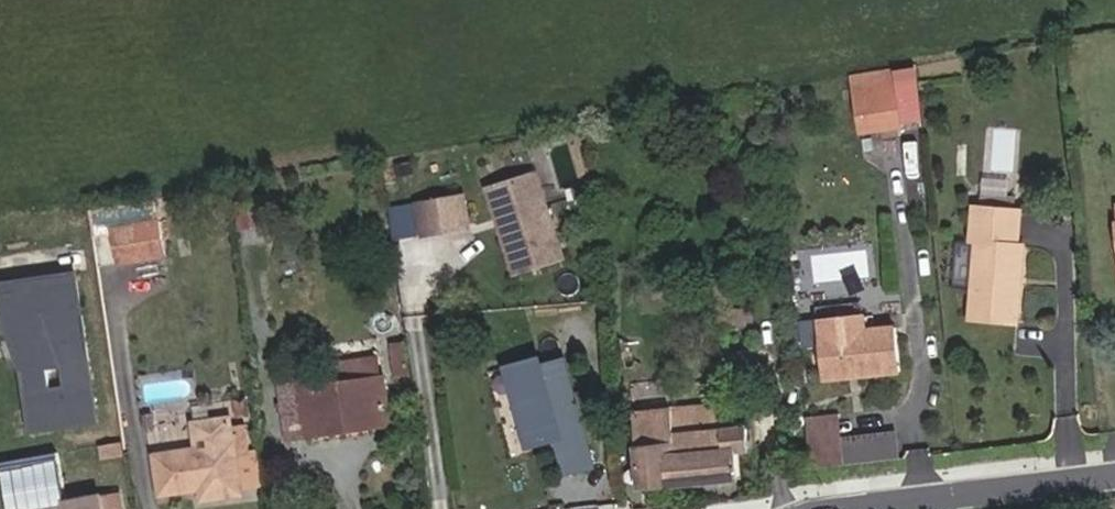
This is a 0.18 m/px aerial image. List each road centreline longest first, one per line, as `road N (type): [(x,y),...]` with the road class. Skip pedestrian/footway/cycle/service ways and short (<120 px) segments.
road 1 (unclassified): [(800,508),(1114,473)]

